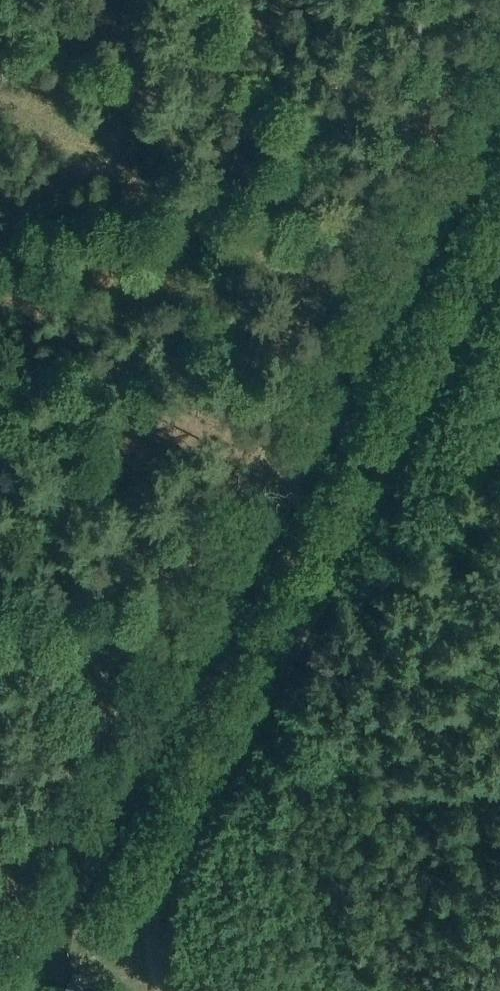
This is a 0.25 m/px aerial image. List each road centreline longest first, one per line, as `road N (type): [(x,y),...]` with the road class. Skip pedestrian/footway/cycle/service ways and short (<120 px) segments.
road 1 (track): [(499,31),(0,948)]
road 2 (unclassified): [(499,269),(177,857),(160,921),(170,990)]
road 3 (track): [(0,100),(375,310)]

